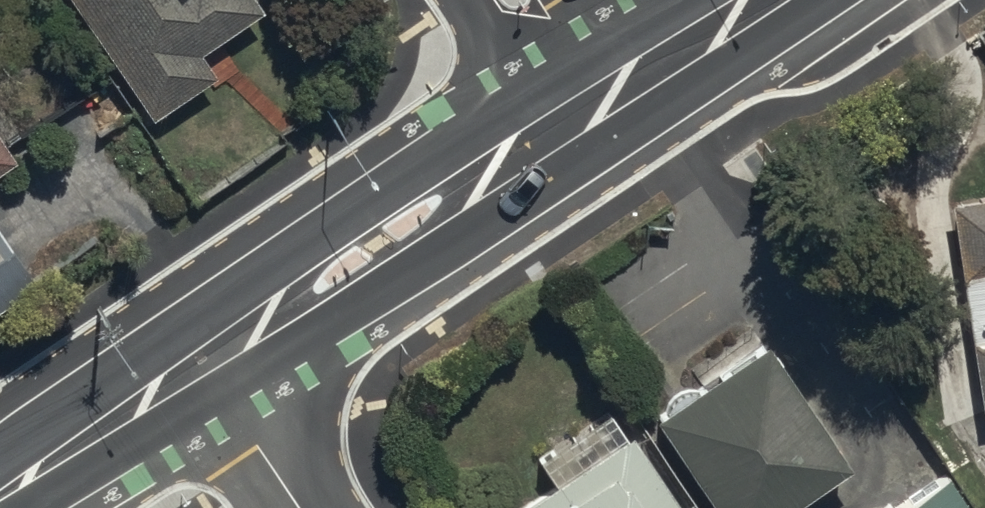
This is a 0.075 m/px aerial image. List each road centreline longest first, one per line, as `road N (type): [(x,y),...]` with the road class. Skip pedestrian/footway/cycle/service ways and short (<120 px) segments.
road 1 (secondary): [(193,364),(586,103)]
road 2 (secondary): [(0,495),(193,364)]
road 3 (secondary): [(586,103),(763,0)]
road 4 (tertiary): [(291,507),(193,364)]
road 5 (tertiary): [(515,0),(586,103)]

